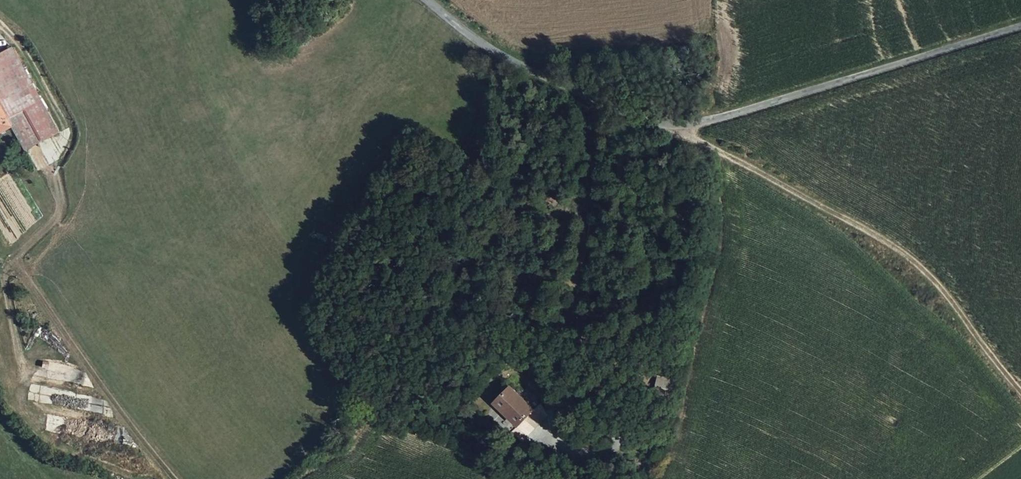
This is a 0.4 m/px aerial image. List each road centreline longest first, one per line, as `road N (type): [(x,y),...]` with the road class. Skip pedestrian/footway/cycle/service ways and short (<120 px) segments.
road 1 (unclassified): [(429,0),(484,45),(601,105),(685,131),(1020,27)]
road 2 (track): [(685,131),(894,246),(933,277),(1020,391)]
road 3 (track): [(601,105),(576,317),(623,415),(608,445),(584,454),(541,434)]
road 4 (track): [(37,421),(19,403),(6,266),(64,214),(53,151)]
road 5 (track): [(0,261),(29,280),(172,478)]

